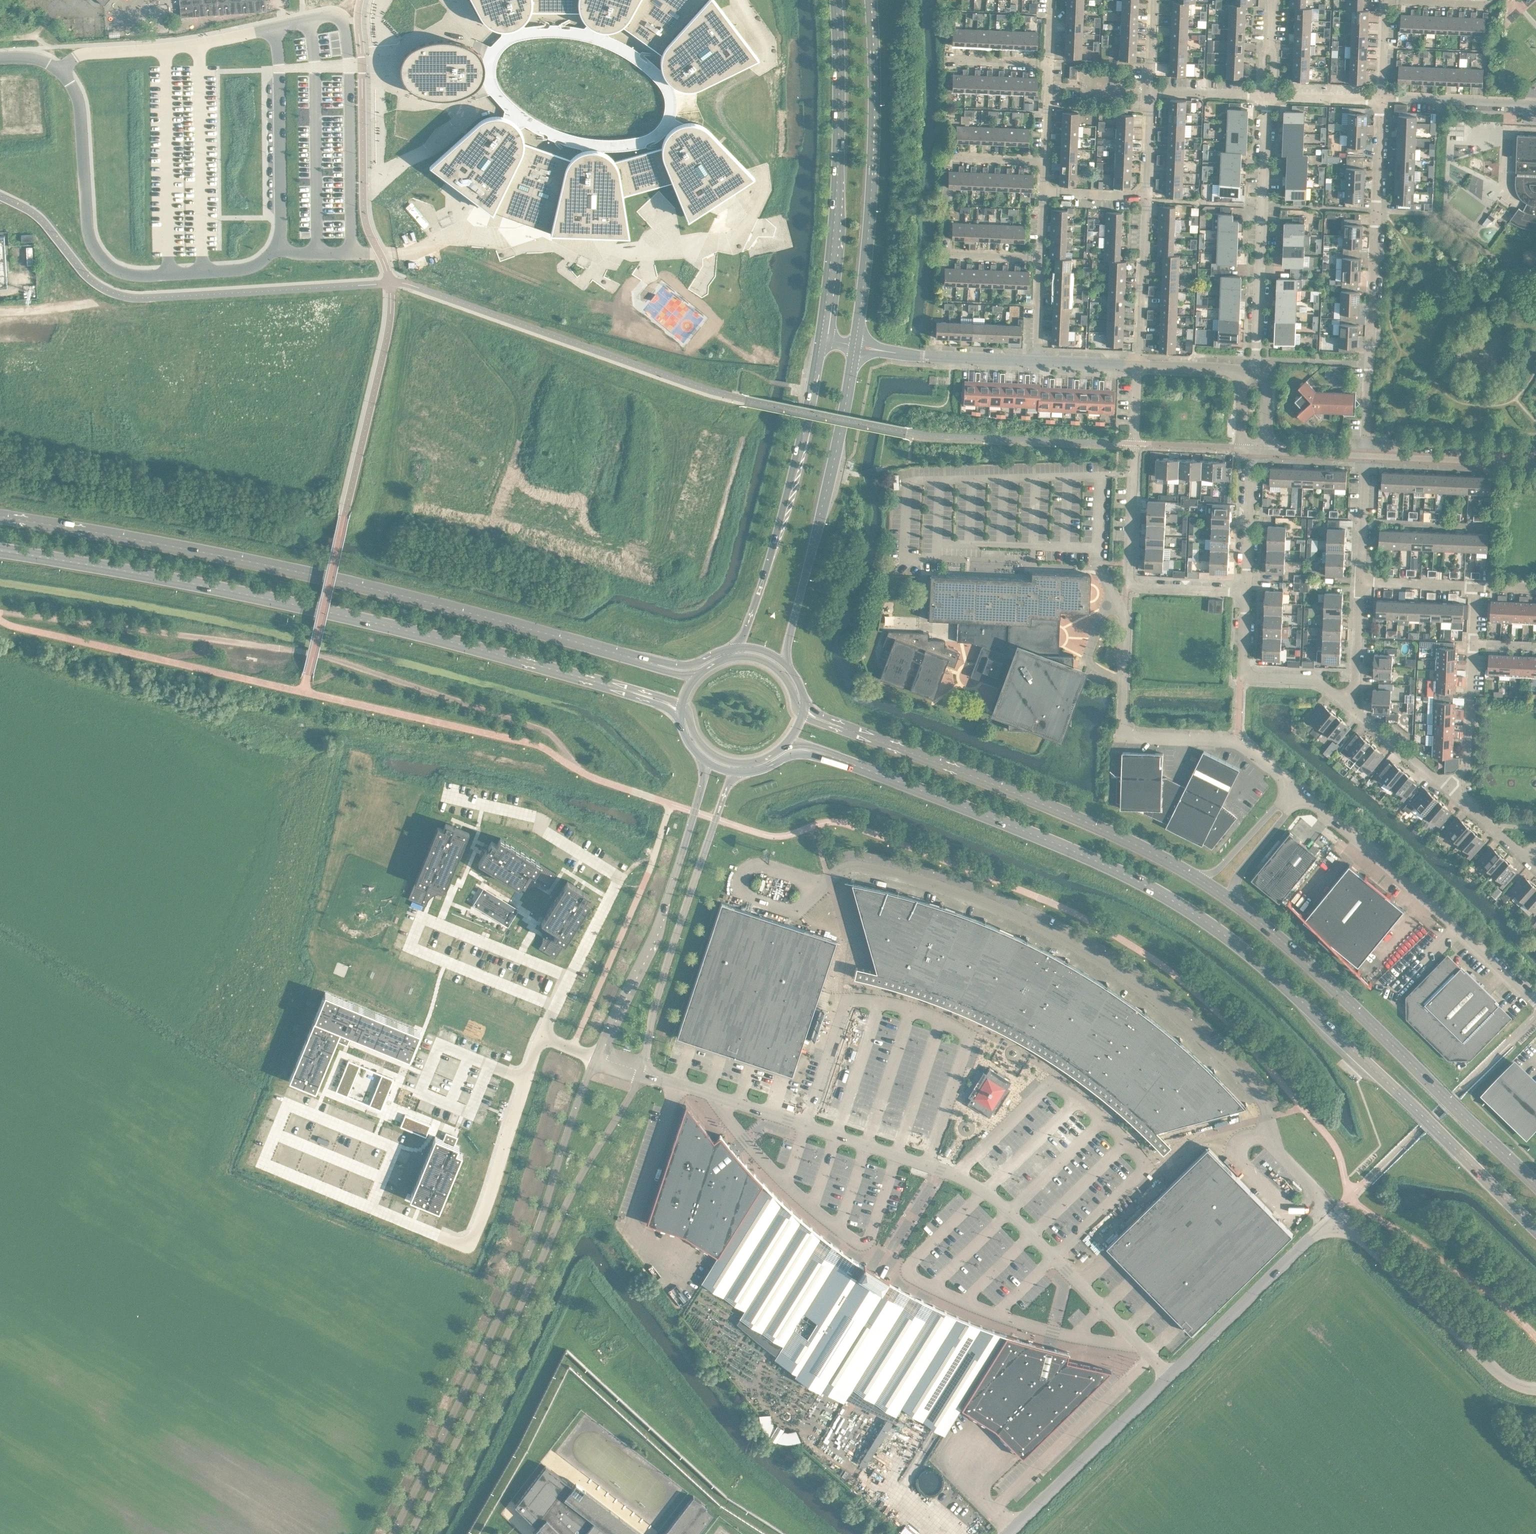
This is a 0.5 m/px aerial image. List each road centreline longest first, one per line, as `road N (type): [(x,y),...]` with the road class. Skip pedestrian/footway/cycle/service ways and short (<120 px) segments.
road 1 (secondary): [(827,756),(1090,860),(1206,923),(1286,986),(1535,1232)]
road 2 (residential): [(60,72),(78,104),(89,230),(114,271),(147,279),(232,269),(279,244),(273,29),(78,54)]
road 3 (secondary): [(650,662),(307,572),(0,516)]
road 4 (secondary): [(0,550),(339,614),(623,689)]
road 5 (unclassified): [(1263,1137),(1264,1105),(1221,1057),(1082,950),(992,905),(867,867),(847,866),(807,885)]
road 6 (unclassified): [(599,1056),(541,1221),(392,1533)]
road 7 (unclassified): [(408,1533),(640,1071)]
road 8 (residential): [(599,1056),(541,1036),(477,1229),(464,1244),(262,1162)]
road 9 (secondary): [(1535,1182),(1319,969),(1236,903)]
road 10 (secondary): [(1201,880),(1032,794),(845,727)]
road 11 (residential): [(1365,455),(1380,99)]
road 12 (residential): [(985,1192),(912,1261),(918,1283),(996,1315),(1106,1342),(1135,1341)]
road 13 (secondary): [(855,348),(871,201),(871,0)]
road 14 (secondary): [(836,0),(838,178),(823,341)]
road 15 (residential): [(1246,591),(1131,587),(1139,365)]
road 16 (secondary): [(784,662),(855,348)]
road 17 (secondary): [(823,341),(807,425),(737,646)]
road 18 (unclassified): [(640,1071),(660,986),(736,771)]
road 19 (unclassified): [(707,761),(661,917),(599,1056)]
road 20 (unclassified): [(1535,1001),(1305,796)]
road 21 (unclassified): [(1293,785),(1238,740),(1130,734),(1125,610)]
road 22 (residential): [(726,1099),(723,1109),(777,1175),(862,1245),(898,1155)]
road 23 (residential): [(1256,368),(1267,94)]
road 24 (tertiary): [(1336,1212),(1503,1377),(1535,1388)]
road 25 (tertiary): [(1170,1376),(1336,1212)]
road 26 (tertiary): [(1006,1533),(1170,1376)]
road 27 (residential): [(1135,1341),(985,1192)]
road 28 (residential): [(1344,699),(1319,681),(1247,673),(1246,591)]
road 29 (residential): [(898,1155),(726,1099)]
road 30 (unclassified): [(1535,461),(1365,455)]
road 31 (residential): [(1139,365),(1145,198)]
road 32 (unclassified): [(807,885),(759,864),(747,867),(740,888),(790,910),(808,892)]
road 33 (residential): [(1535,103),(1380,99)]
road 34 (residential): [(1447,789),(1467,764),(1472,642)]
road 35 (unclassified): [(1263,1137),(1244,1136),(1237,1160),(1283,1209),(1296,1211),(1317,1193)]
road 36 (residential): [(1037,361),(893,352)]
road 37 (residential): [(1246,591),(1250,450)]
road 38 (residential): [(1447,789),(1344,699)]
road 39 (residential): [(1293,785),(1201,880)]
road 40 (residential): [(1236,903),(1247,867),(1305,796)]
road 41 (residential): [(1359,579),(1365,455)]
road 42 (residential): [(1344,699),(1355,684),(1359,579)]

